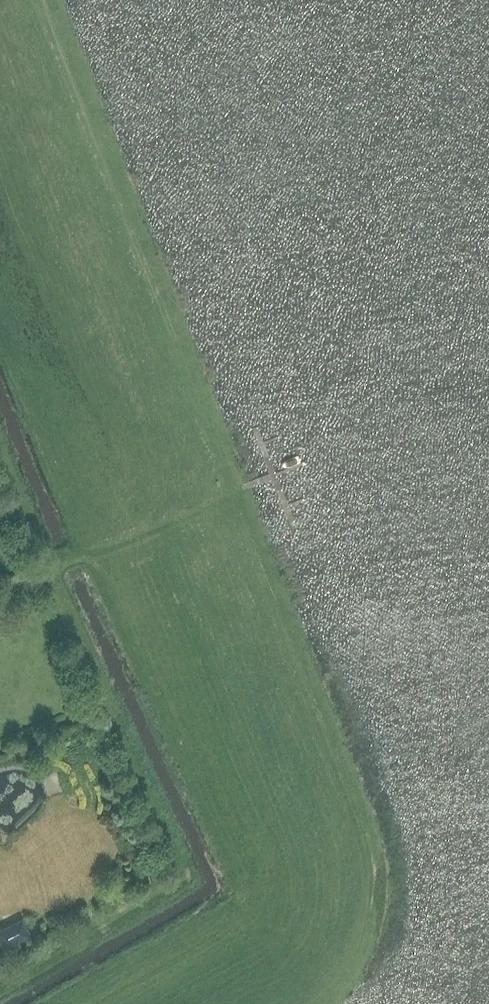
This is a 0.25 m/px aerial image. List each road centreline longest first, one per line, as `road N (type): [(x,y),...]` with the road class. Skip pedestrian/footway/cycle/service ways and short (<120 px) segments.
road 1 (track): [(0,600),(40,570),(245,489)]

